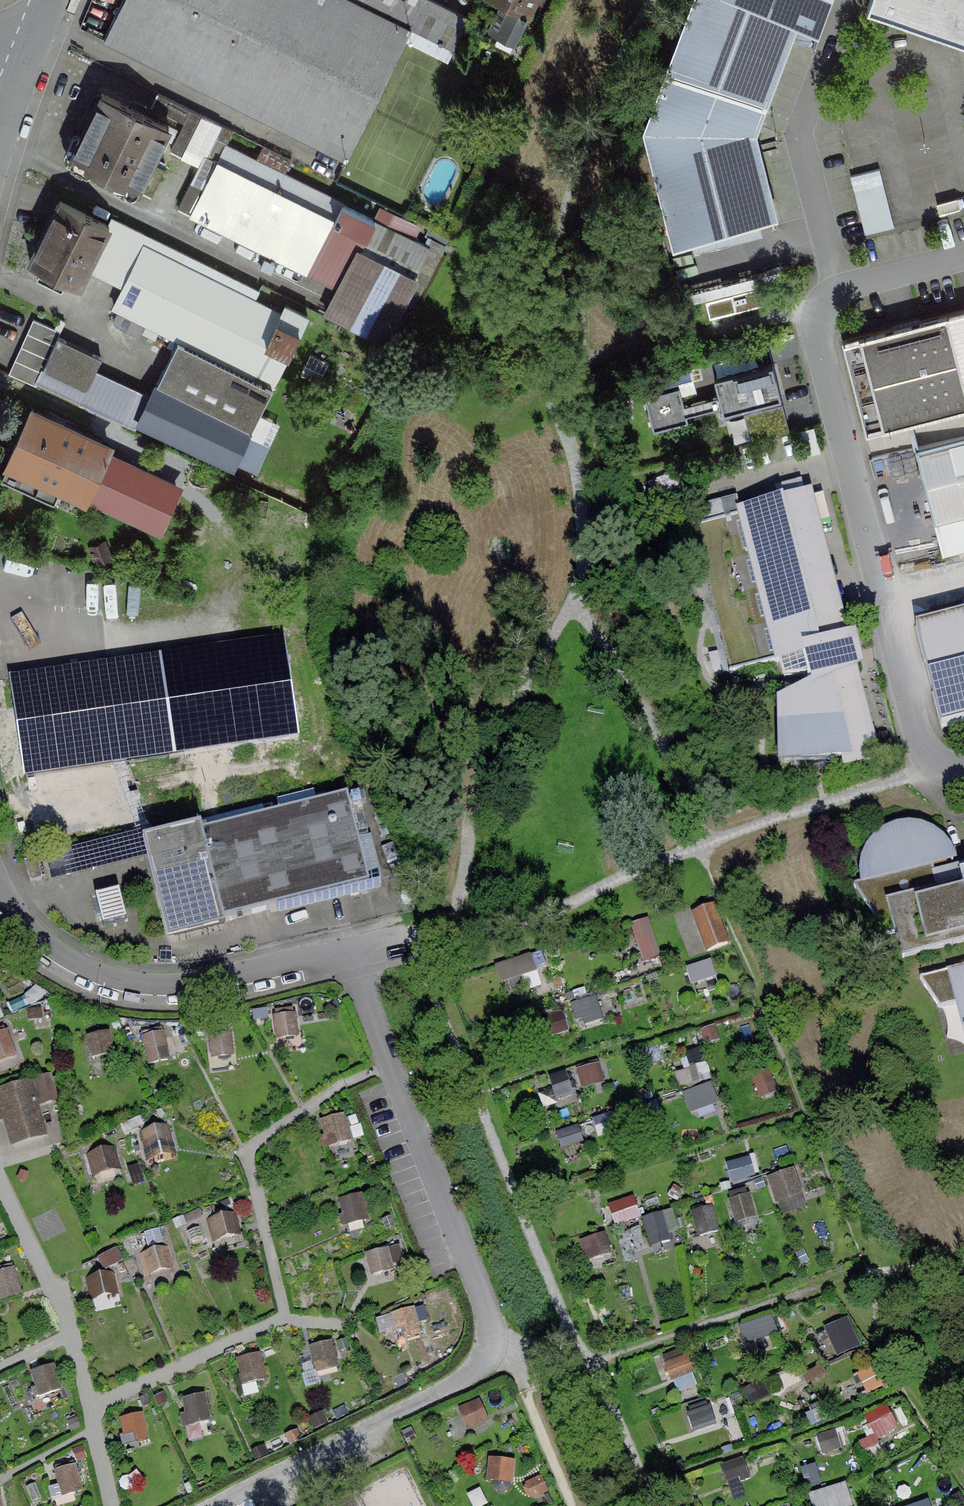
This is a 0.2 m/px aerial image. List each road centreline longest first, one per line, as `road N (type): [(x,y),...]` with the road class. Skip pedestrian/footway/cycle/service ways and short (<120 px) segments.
road 1 (track): [(388,1061),(248,1153),(283,1316),(93,1408),(69,1333),(0,1186)]
road 2 (residential): [(821,299),(815,334),(930,777)]
road 3 (residential): [(0,891),(36,930),(86,965),(152,987),(268,977),(393,944)]
road 4 (residential): [(821,299),(839,284),(963,254)]

